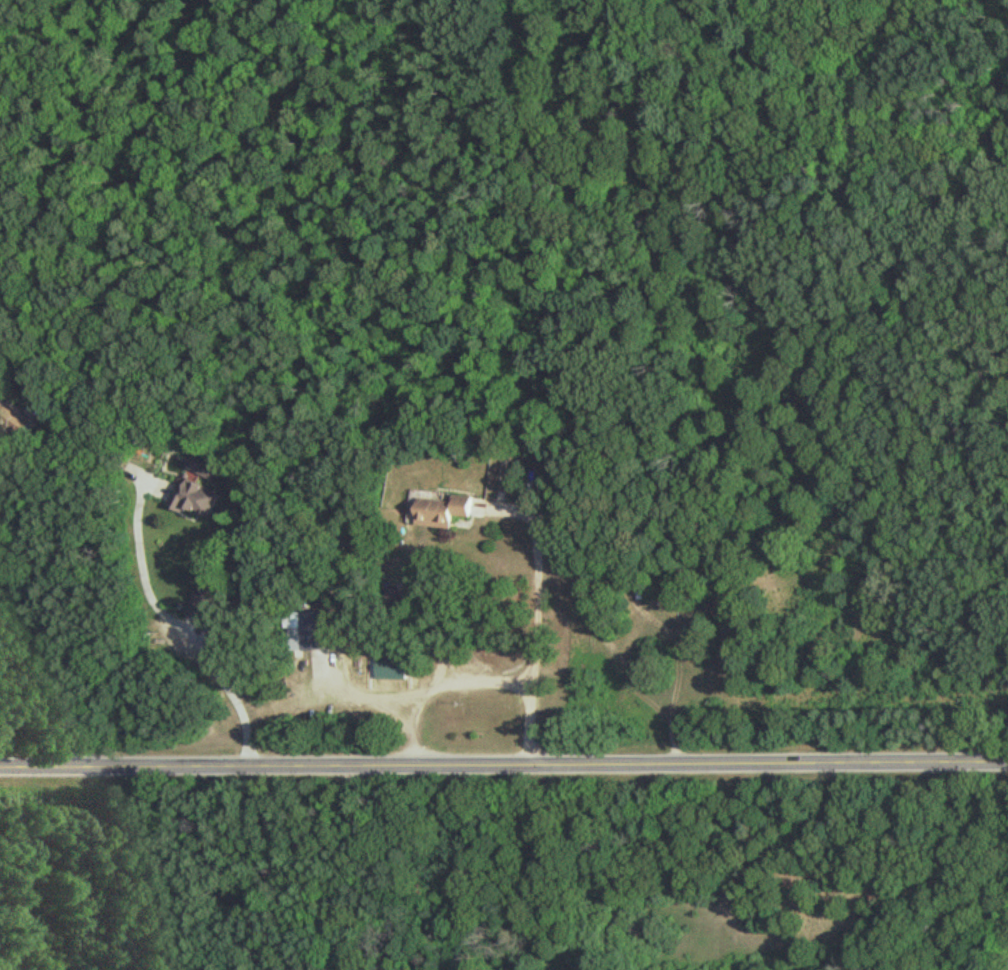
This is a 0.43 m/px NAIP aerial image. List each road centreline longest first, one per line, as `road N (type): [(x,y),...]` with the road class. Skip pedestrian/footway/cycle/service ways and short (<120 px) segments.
road 1 (tertiary): [(1007,763),(0,766)]
road 2 (track): [(362,969),(347,765)]

